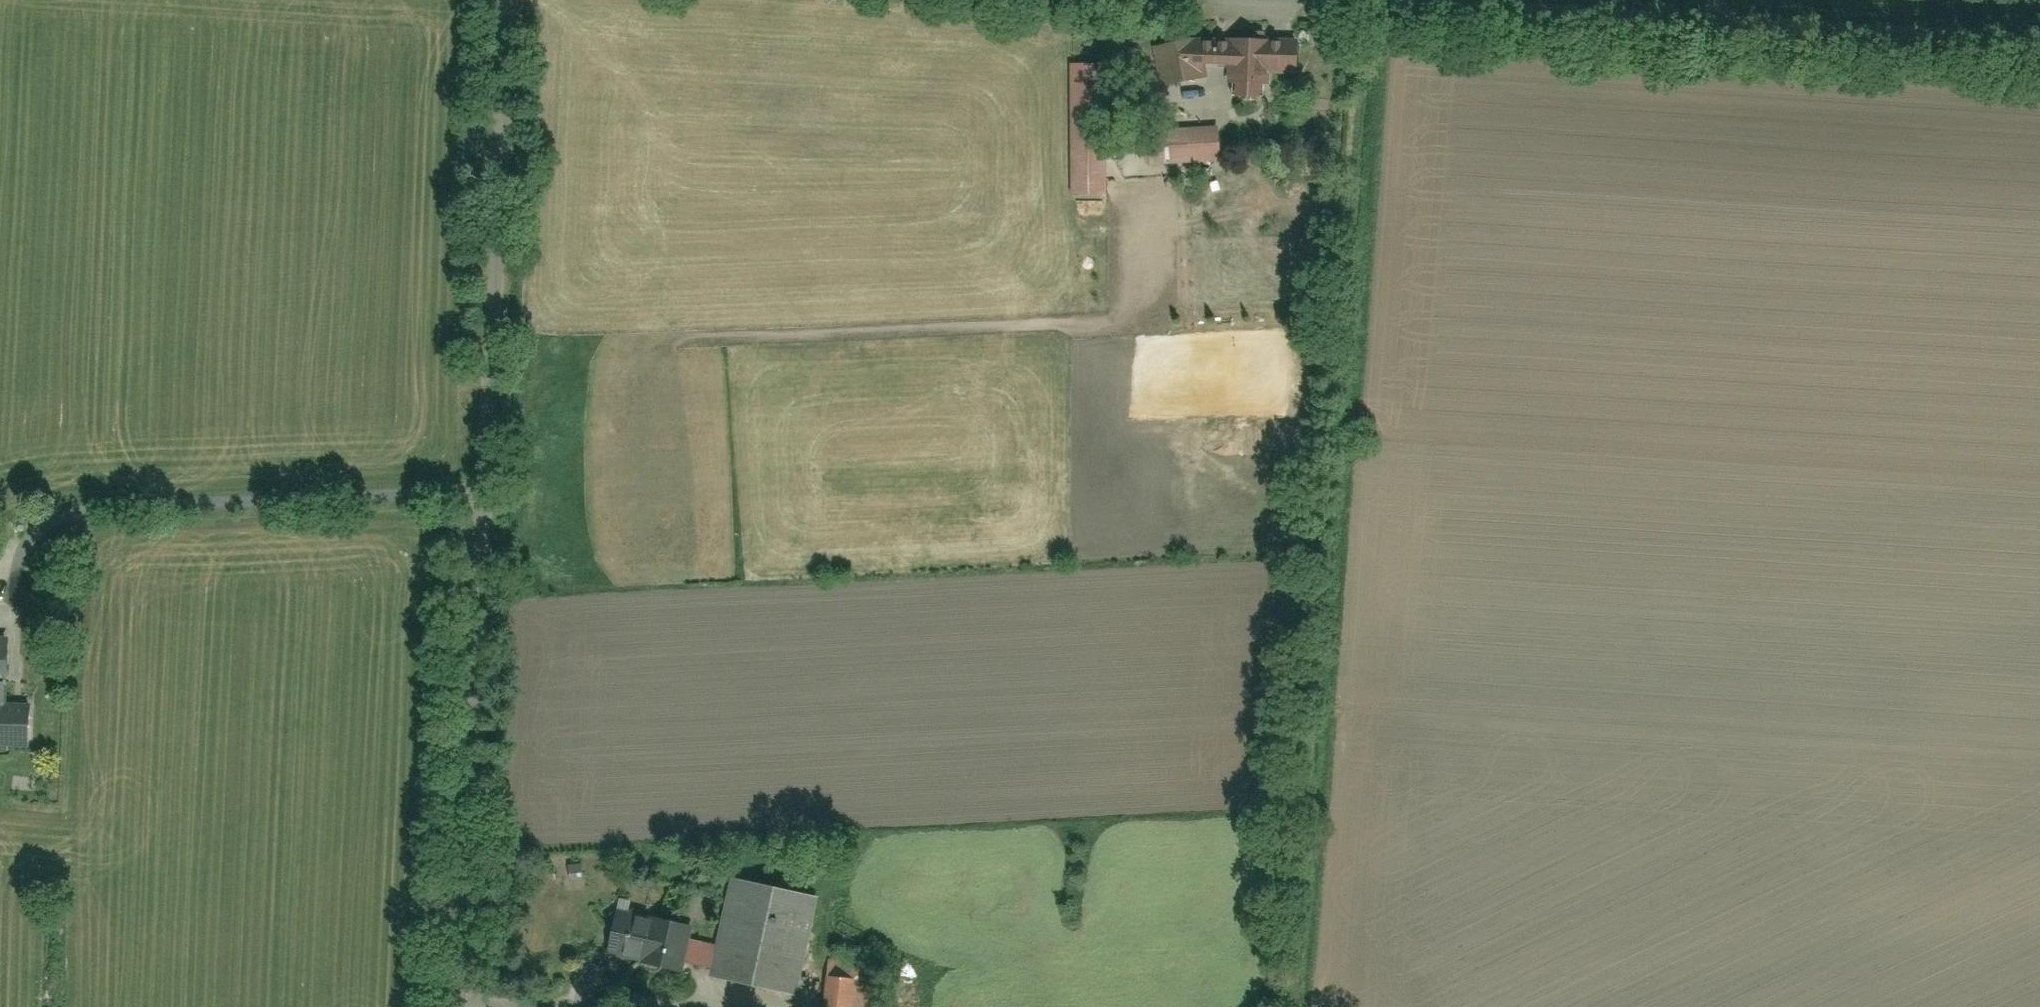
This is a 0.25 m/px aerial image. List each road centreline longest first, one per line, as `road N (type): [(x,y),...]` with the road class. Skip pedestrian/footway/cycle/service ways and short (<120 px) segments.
road 1 (residential): [(454,1006),(506,0)]
road 2 (unclassified): [(2039,49),(1234,0)]

